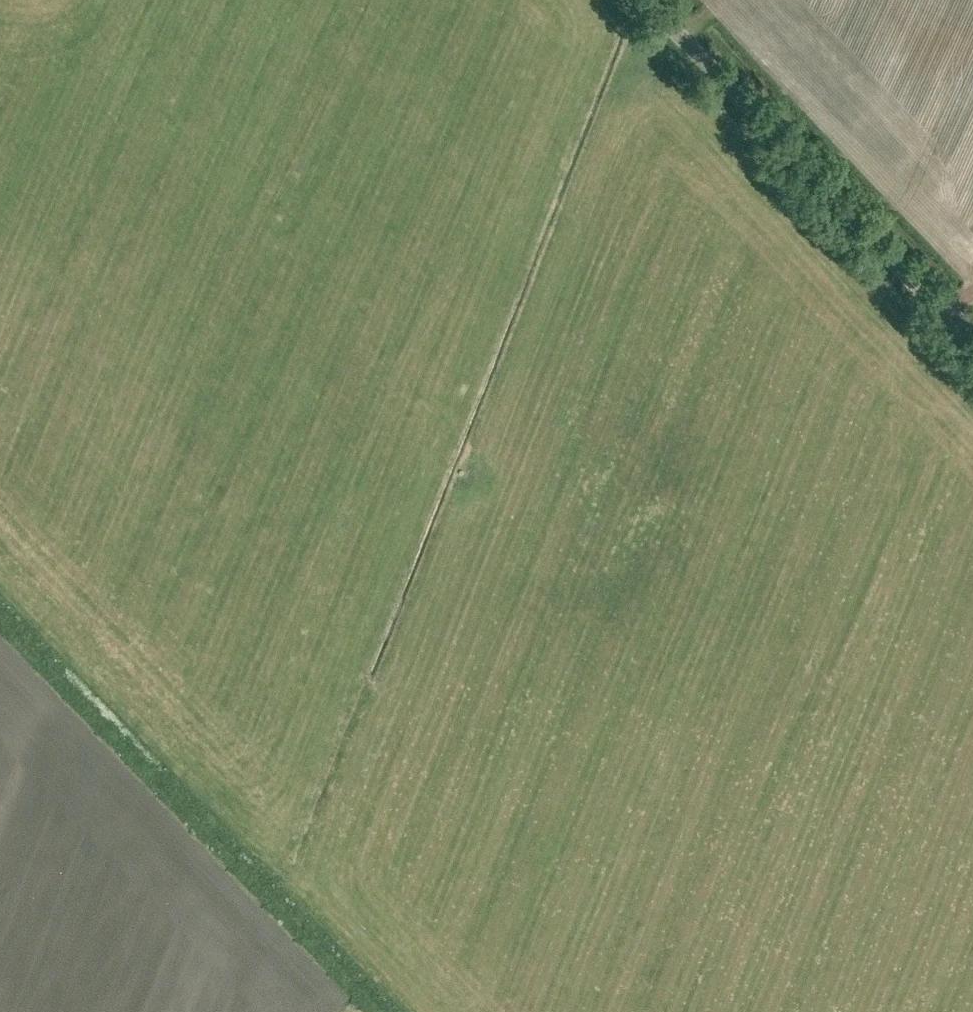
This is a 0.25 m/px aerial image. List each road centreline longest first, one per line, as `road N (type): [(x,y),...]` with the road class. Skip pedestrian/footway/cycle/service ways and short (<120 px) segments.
road 1 (unclassified): [(972,338),(652,0)]

